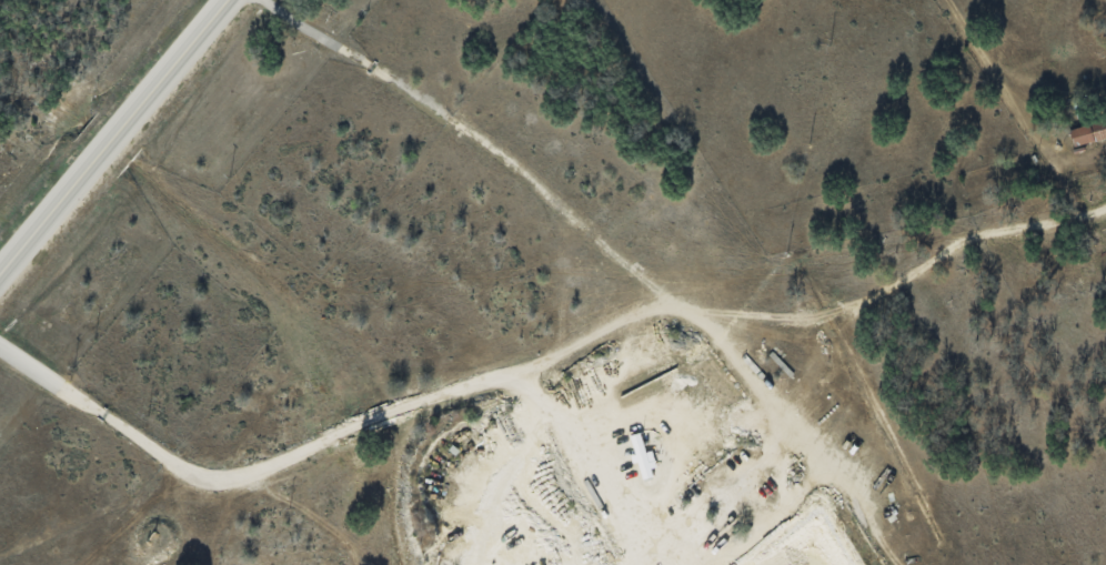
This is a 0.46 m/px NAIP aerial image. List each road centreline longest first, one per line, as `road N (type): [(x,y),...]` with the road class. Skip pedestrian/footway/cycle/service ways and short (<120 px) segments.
road 1 (secondary): [(224,0),(0,267)]

